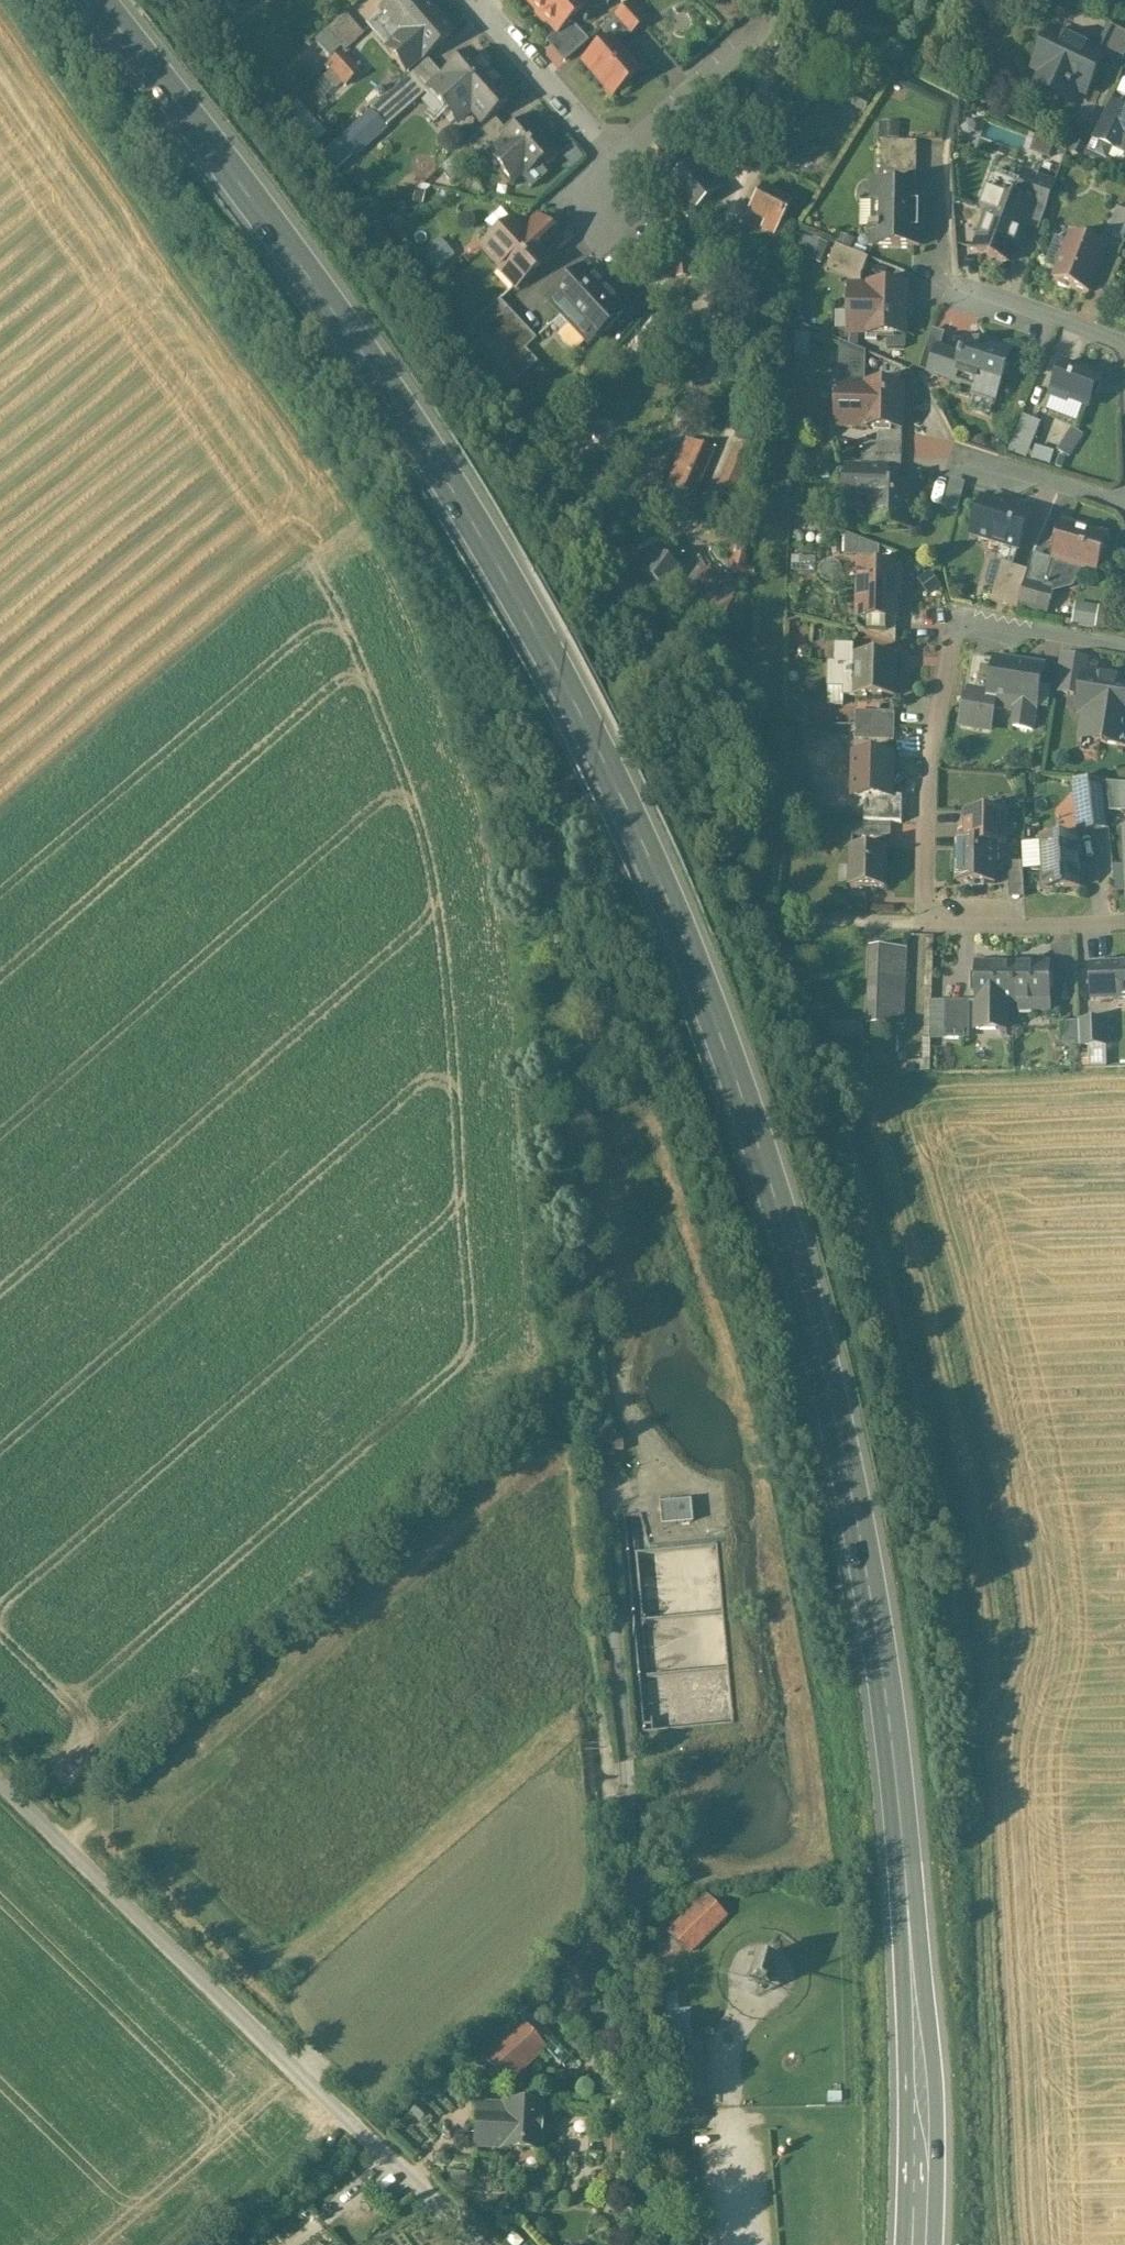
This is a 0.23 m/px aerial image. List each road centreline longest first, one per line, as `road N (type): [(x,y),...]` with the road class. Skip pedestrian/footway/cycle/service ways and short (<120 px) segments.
road 1 (primary): [(88,0),(314,291),(437,470),(546,657),(689,962),(746,1116),(826,1388),(864,1579),(897,1798),(918,2071),(919,2244)]
road 2 (residential): [(1124,648),(958,616),(927,766),(927,920),(1124,919)]
road 3 (unclassified): [(0,1780),(476,2244)]
road 4 (residential): [(769,0),(768,13),(612,157)]
road 5 (residential): [(612,157),(484,9)]
road 6 (residential): [(1124,347),(952,282)]
road 7 (residential): [(1124,501),(957,454)]

